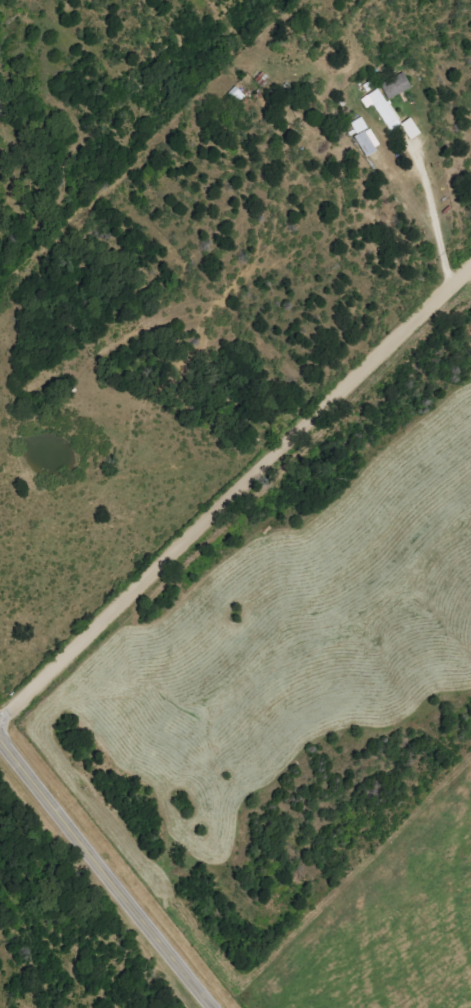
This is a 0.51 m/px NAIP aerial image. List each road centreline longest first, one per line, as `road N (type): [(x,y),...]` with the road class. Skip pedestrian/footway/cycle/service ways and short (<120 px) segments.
road 1 (residential): [(0,685),(36,665),(470,259)]
road 2 (residential): [(442,286),(422,195),(378,112),(329,69),(221,35),(188,0)]
road 3 (secondary): [(0,741),(213,1007)]

